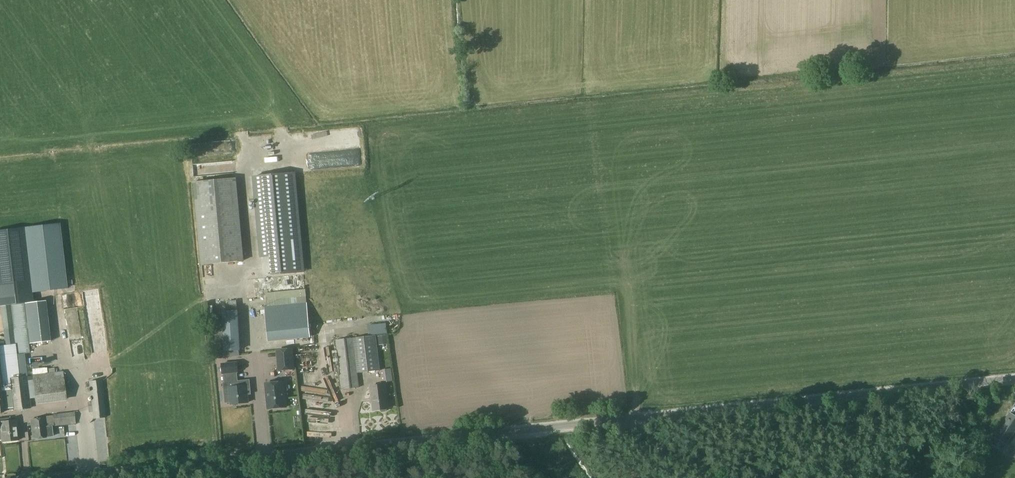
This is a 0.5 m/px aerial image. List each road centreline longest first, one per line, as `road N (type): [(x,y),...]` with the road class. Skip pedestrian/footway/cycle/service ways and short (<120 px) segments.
road 1 (unclassified): [(16,477),(1014,379)]

